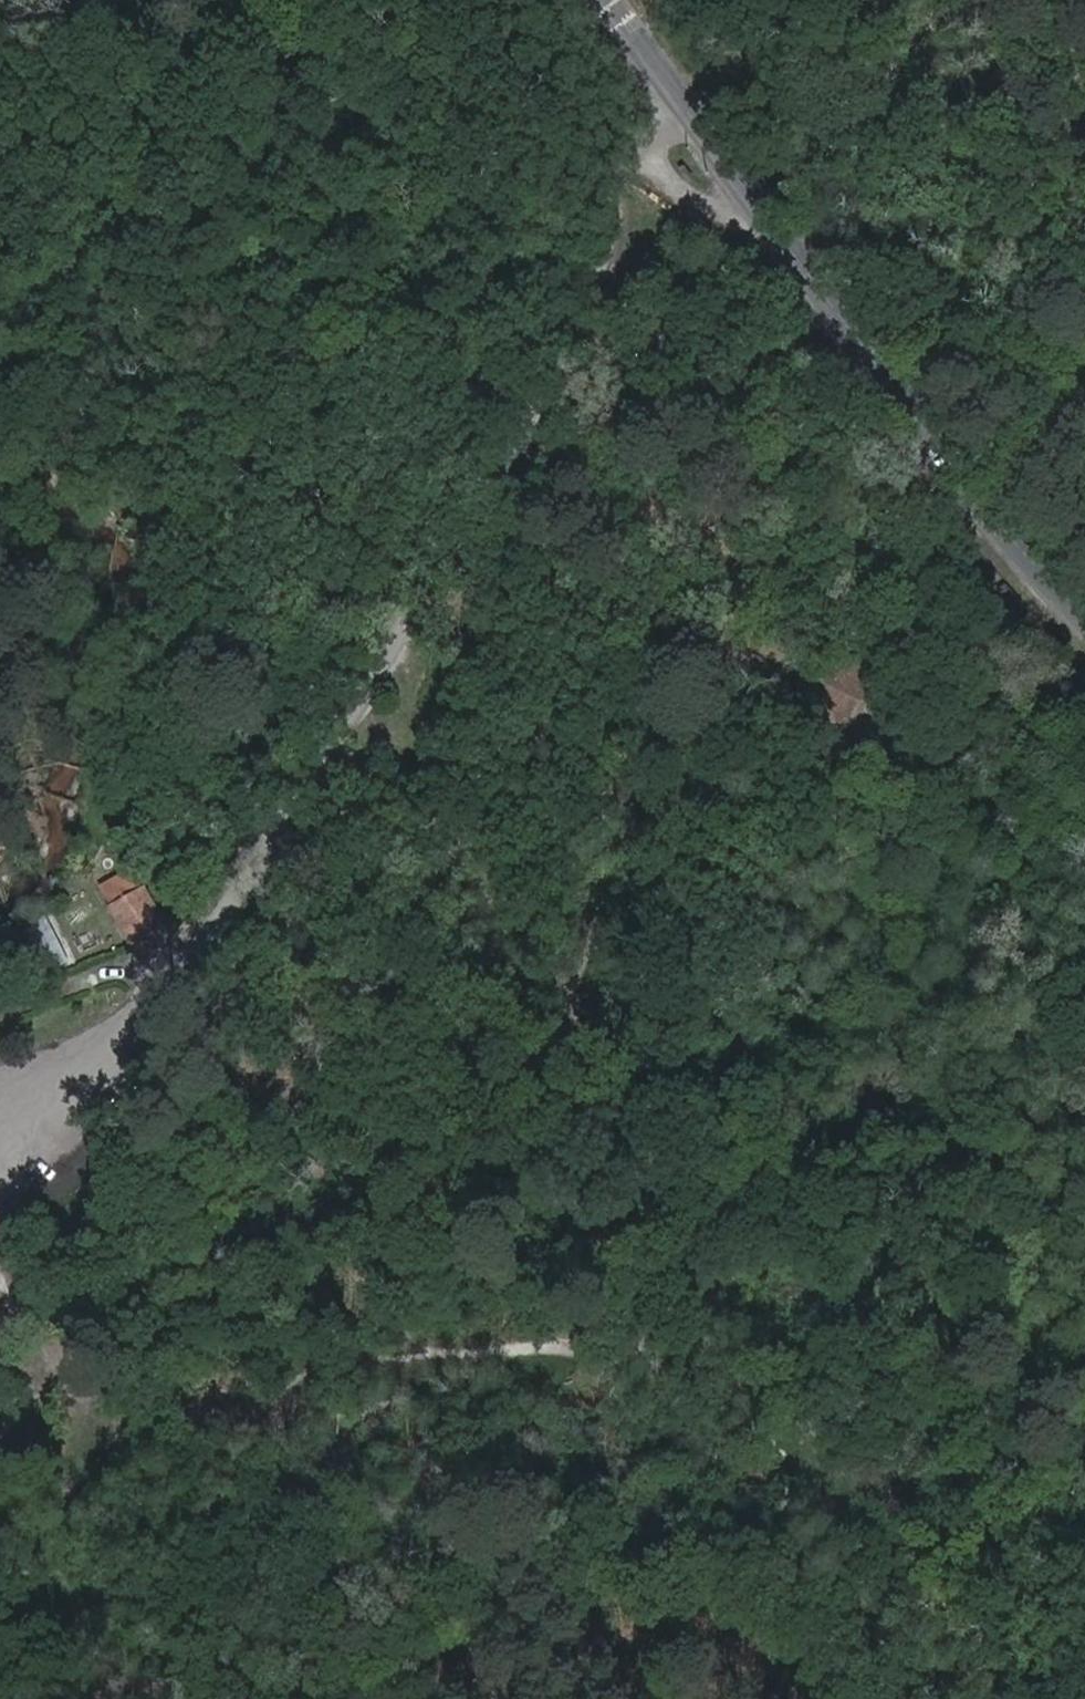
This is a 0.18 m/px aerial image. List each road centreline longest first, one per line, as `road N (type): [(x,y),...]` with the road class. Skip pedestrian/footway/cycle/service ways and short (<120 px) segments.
road 1 (tertiary): [(1084,648),(1012,584),(972,499),(612,0)]
road 2 (track): [(179,1698),(40,1564)]

